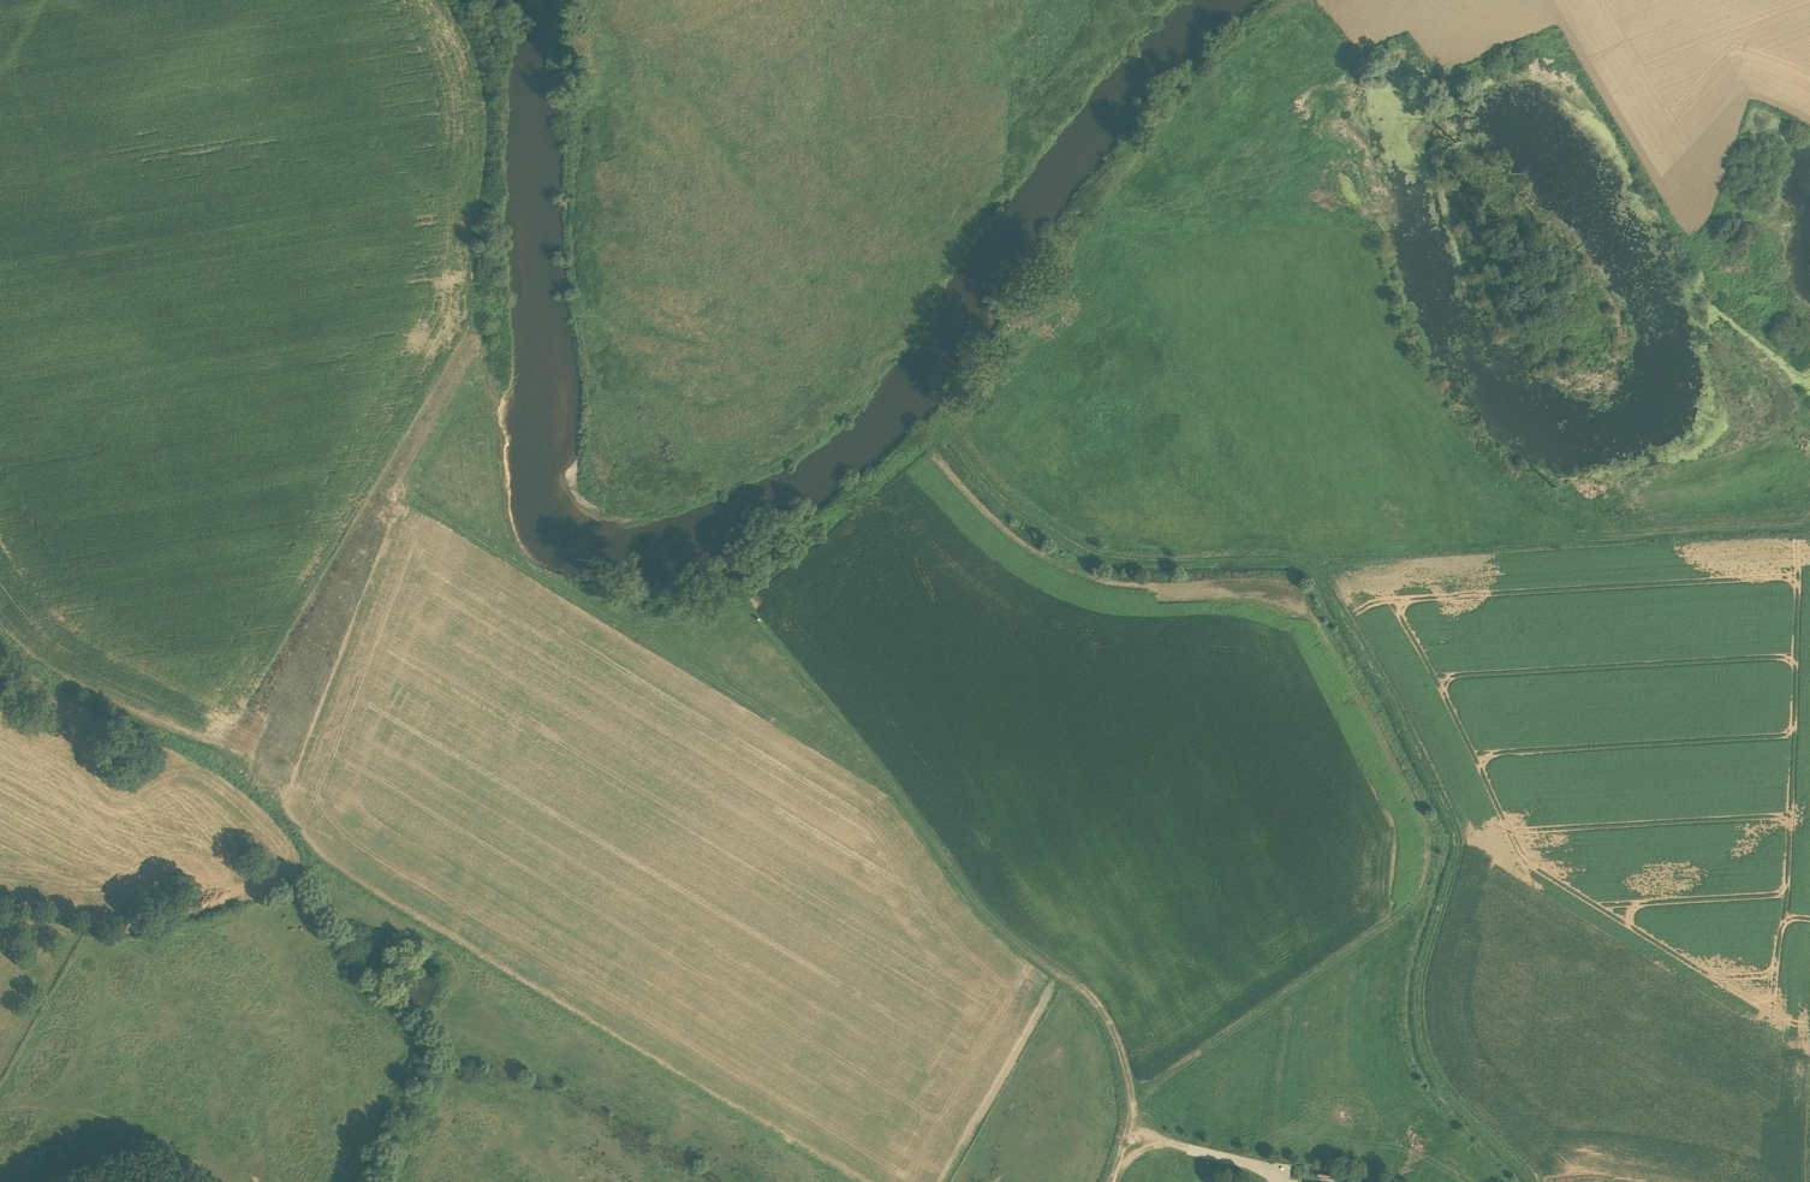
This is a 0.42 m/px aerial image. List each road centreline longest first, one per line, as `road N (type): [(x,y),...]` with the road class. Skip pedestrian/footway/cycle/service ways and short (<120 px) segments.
road 1 (track): [(1111,1181),(1130,1127),(1129,1098),(1114,1030),(1099,1005),(984,912),(736,593)]
road 2 (track): [(1280,1178),(1130,1127)]

